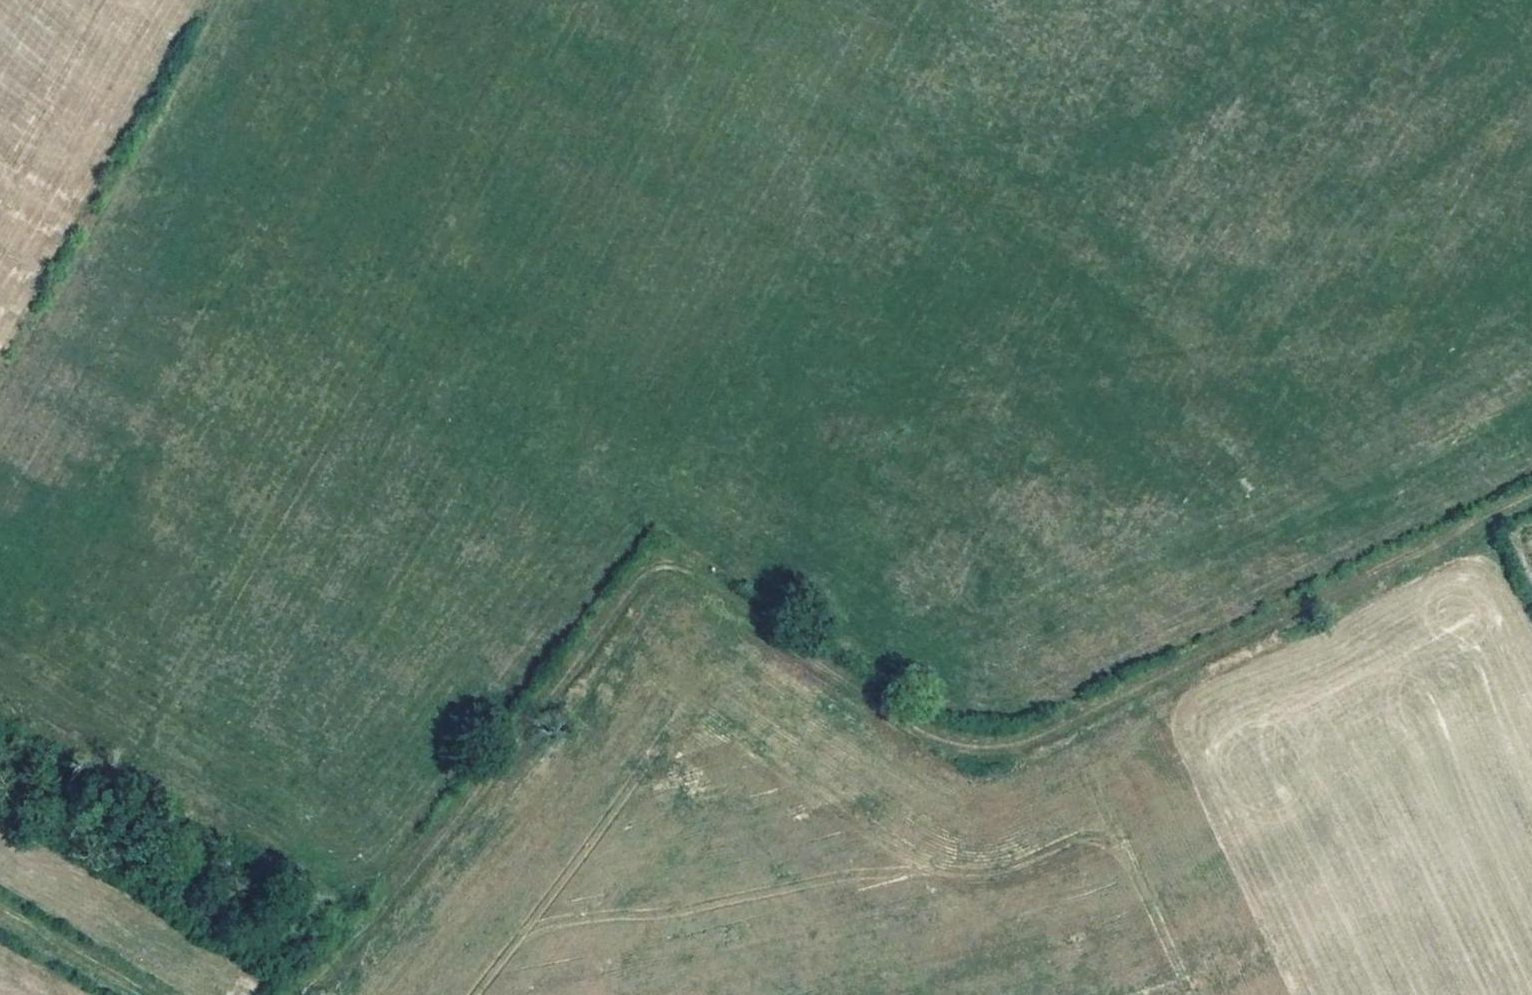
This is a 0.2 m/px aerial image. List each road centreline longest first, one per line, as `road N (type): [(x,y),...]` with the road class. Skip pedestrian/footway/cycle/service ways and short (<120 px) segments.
road 1 (track): [(315,994),(462,815),(641,570),(670,565),(705,579),(907,721),(963,746),(1002,749),(1531,497)]
road 2 (track): [(0,916),(144,994)]

